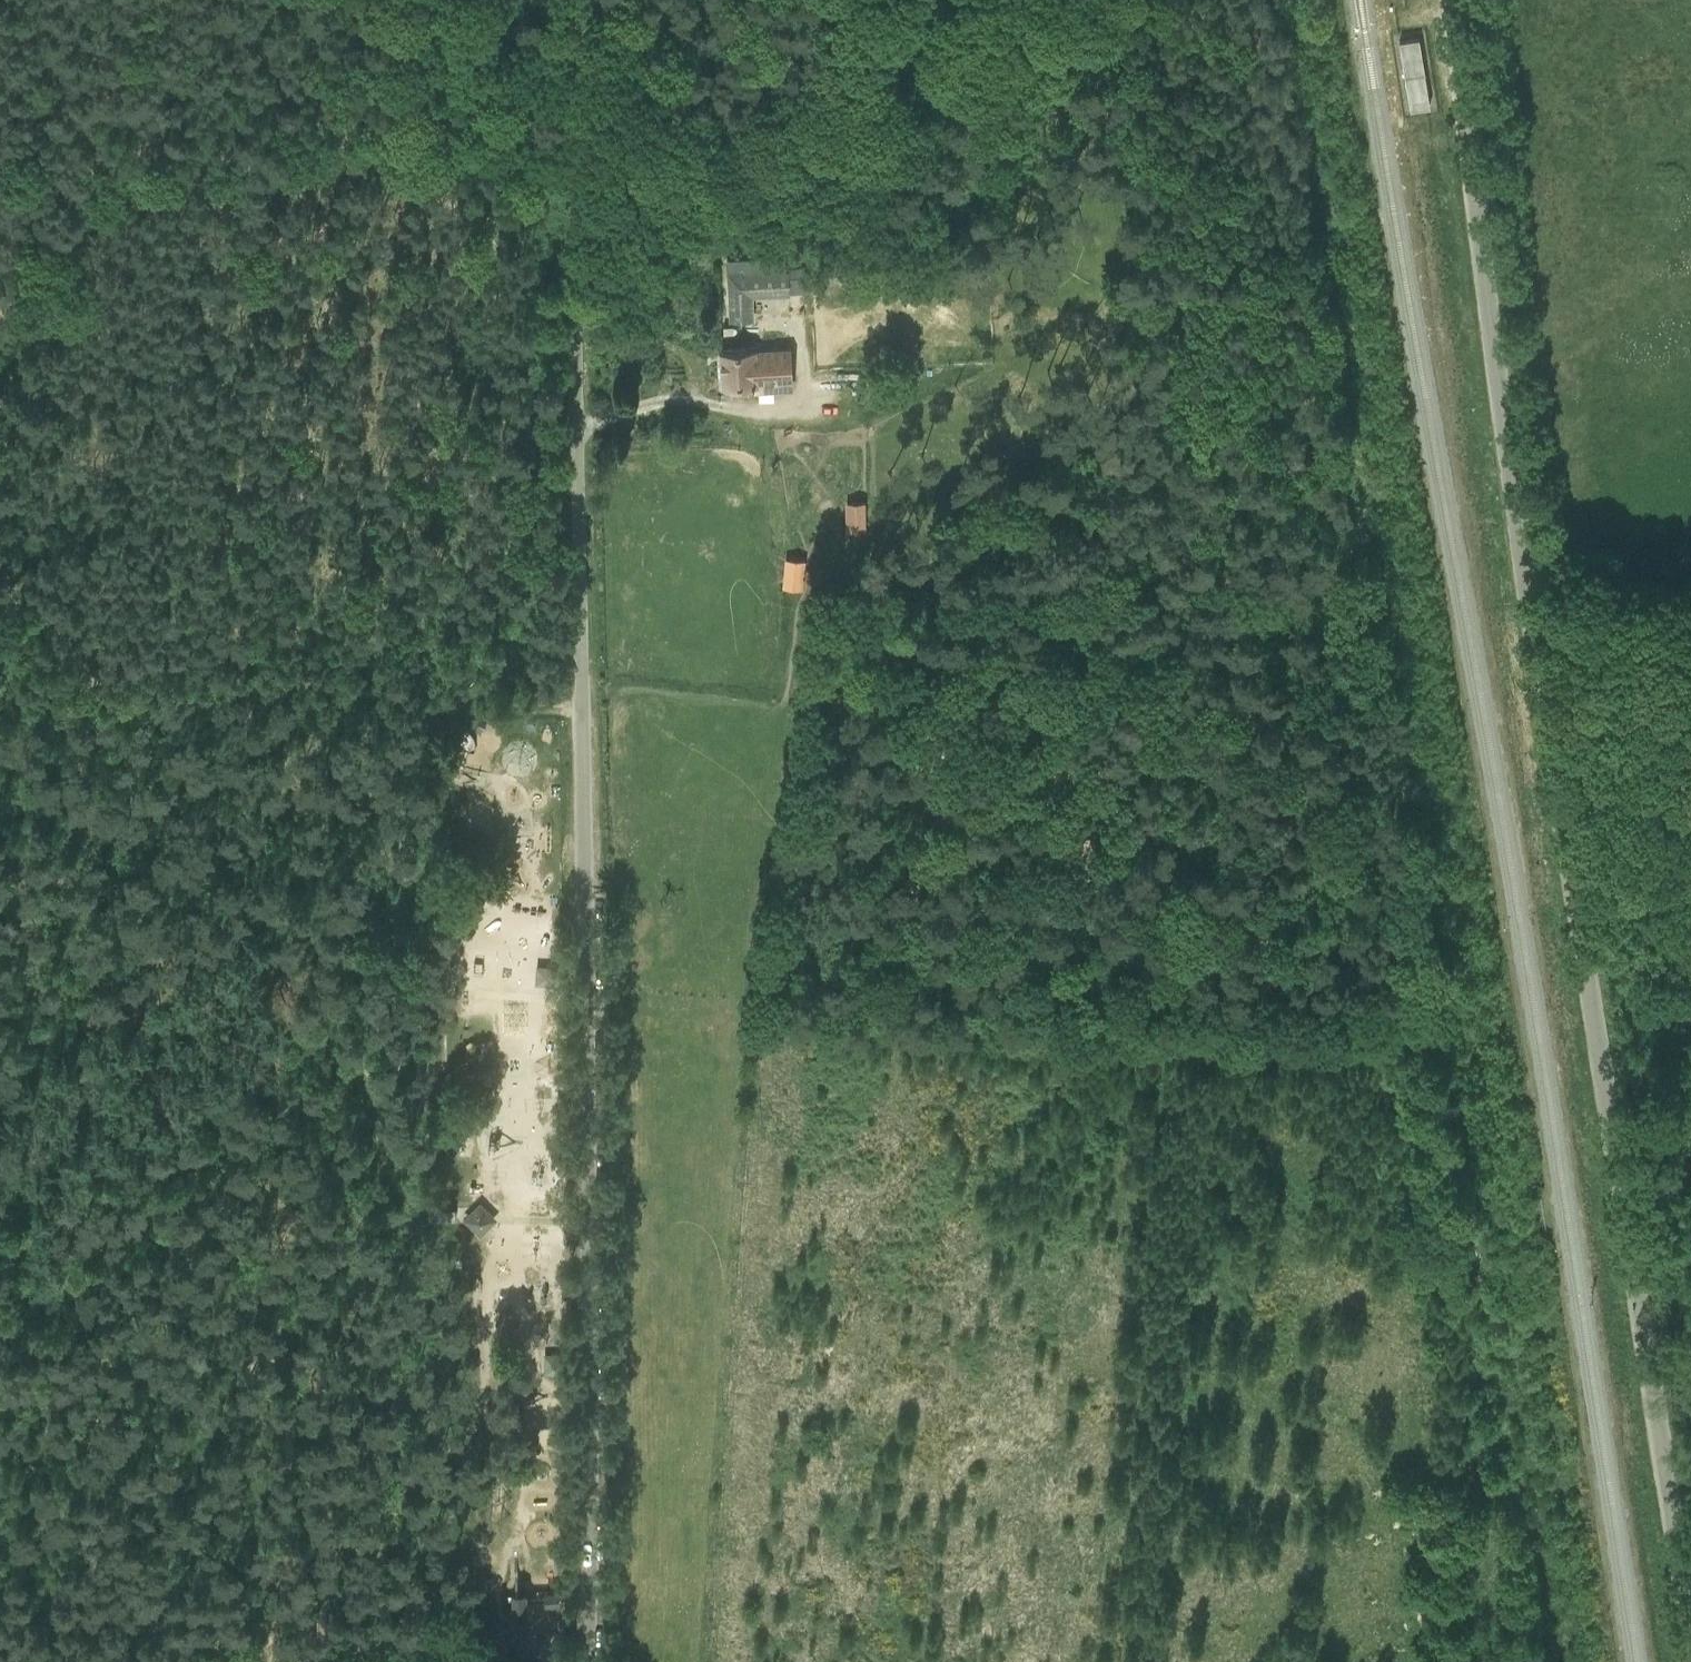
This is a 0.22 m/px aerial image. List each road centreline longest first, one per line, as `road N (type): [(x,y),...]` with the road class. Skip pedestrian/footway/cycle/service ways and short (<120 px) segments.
road 1 (unclassified): [(589,1661),(579,705),(584,0)]
road 2 (unclassified): [(1690,1637),(1512,566),(1485,378),(1452,0)]
road 3 (track): [(579,705),(427,711),(331,690),(0,694)]

